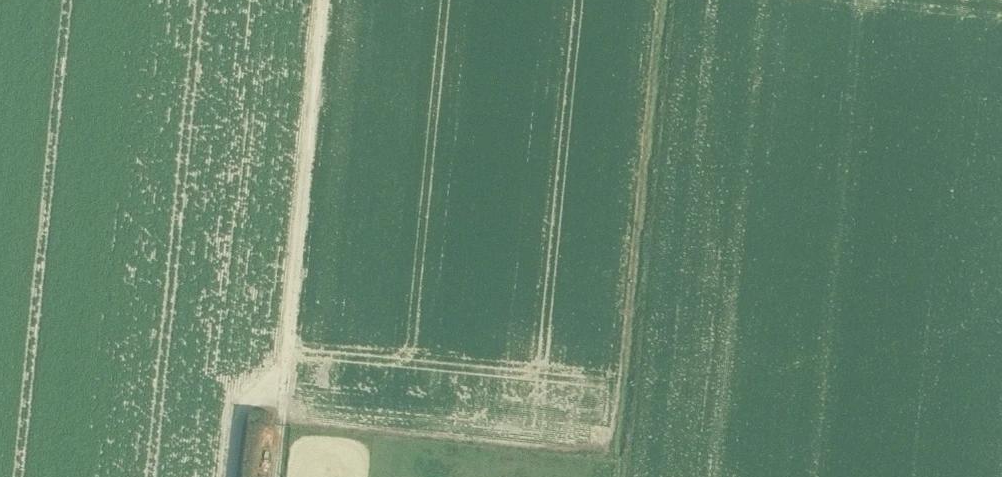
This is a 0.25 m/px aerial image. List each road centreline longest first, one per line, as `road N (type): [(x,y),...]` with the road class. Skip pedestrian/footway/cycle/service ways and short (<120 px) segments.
road 1 (track): [(278,476),(323,0)]

